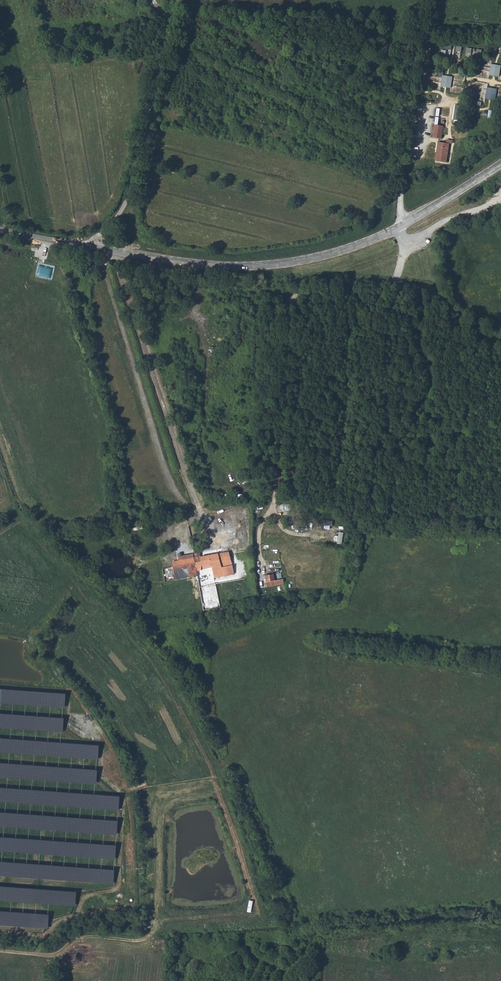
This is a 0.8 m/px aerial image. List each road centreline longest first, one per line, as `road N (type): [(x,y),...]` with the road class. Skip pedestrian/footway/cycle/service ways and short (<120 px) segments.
road 1 (tertiary): [(402,227),(327,255),(251,266),(92,247)]
road 2 (unclassified): [(92,247),(127,196),(178,0)]
road 3 (track): [(0,950),(57,954),(85,936),(150,935),(151,829)]
road 4 (unclassified): [(402,227),(407,124),(429,115)]
road 5 (track): [(500,342),(456,317),(436,295),(394,286)]

